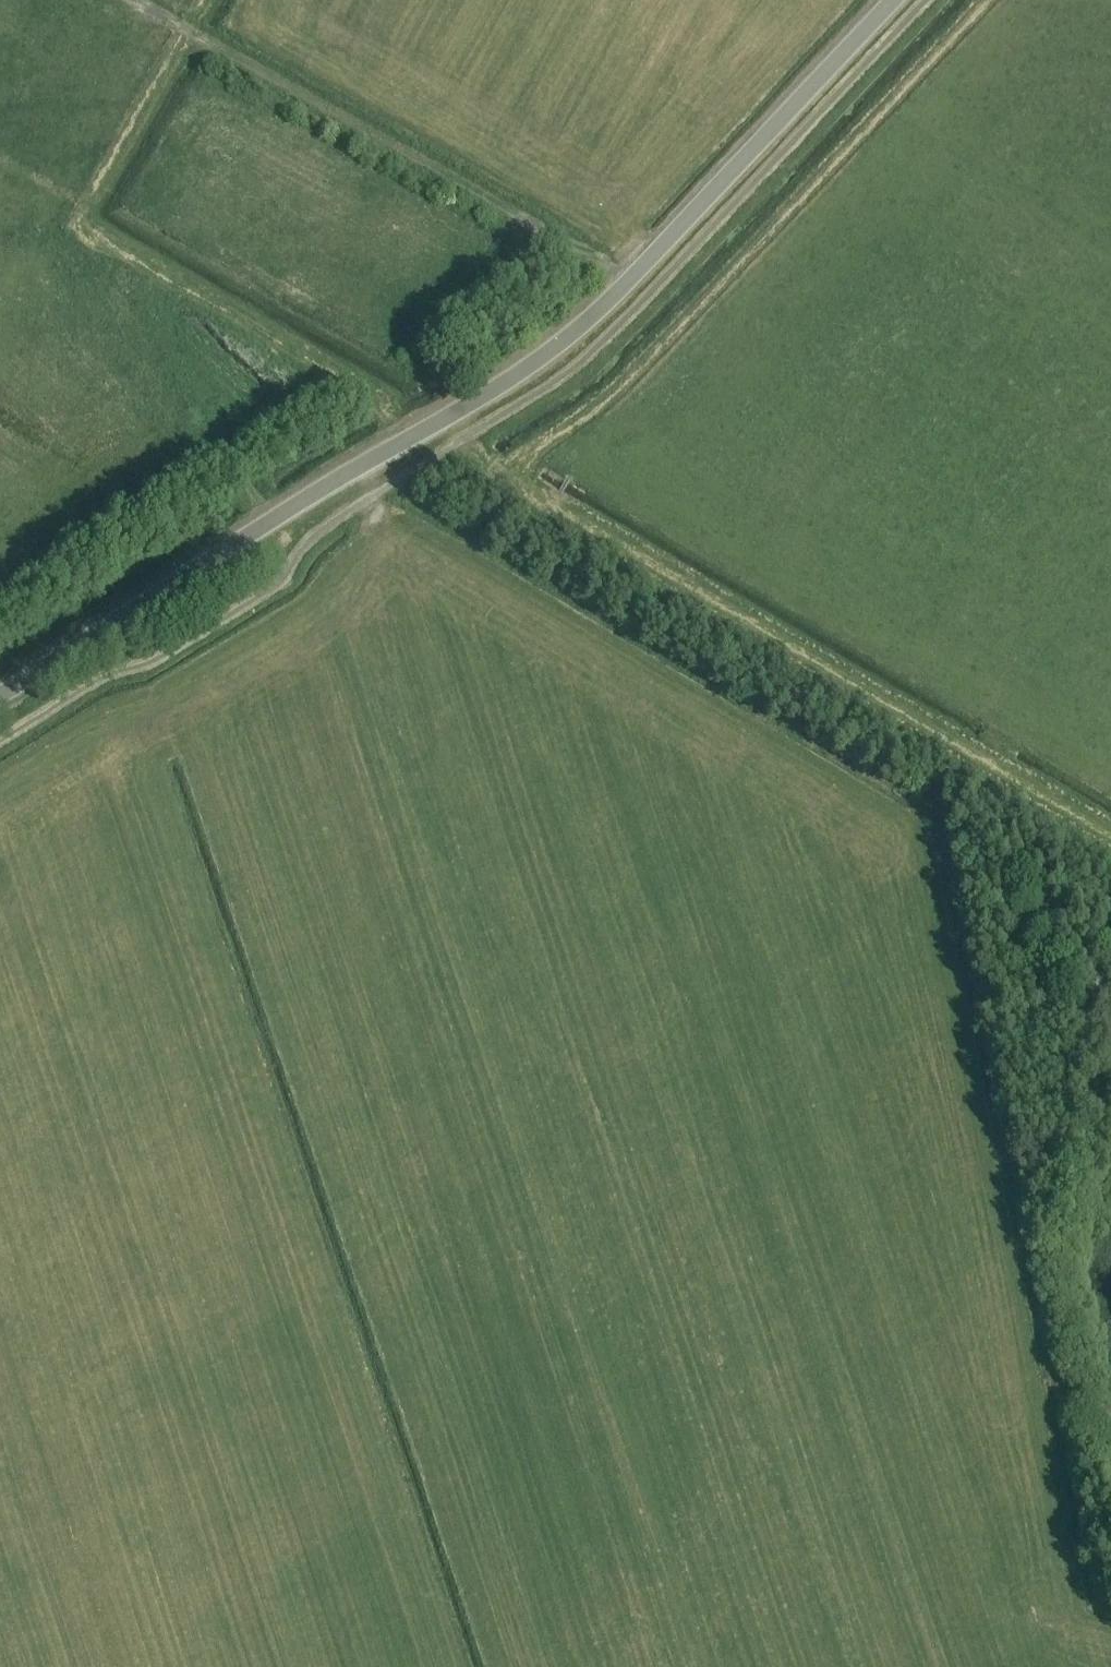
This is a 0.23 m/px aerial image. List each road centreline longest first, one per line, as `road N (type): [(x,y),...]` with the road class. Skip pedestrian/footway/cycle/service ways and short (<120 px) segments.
road 1 (unclassified): [(0,696),(577,329),(893,0)]
road 2 (track): [(631,279),(136,0)]

